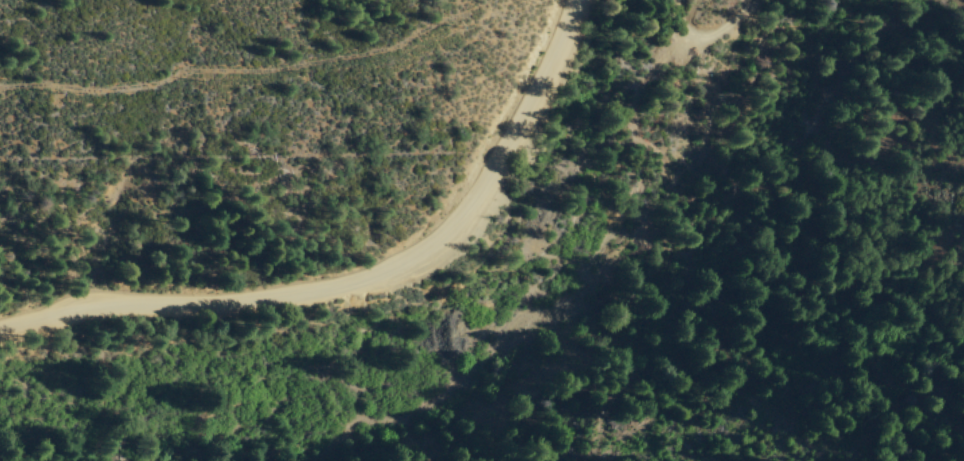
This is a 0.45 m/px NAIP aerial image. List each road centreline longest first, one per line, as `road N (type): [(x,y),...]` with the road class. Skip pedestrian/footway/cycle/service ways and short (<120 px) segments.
road 1 (tertiary): [(574,0),(478,197),(439,249),(417,264),(303,299),(68,316),(0,330)]
road 2 (track): [(628,122),(629,97),(661,62),(712,33)]

